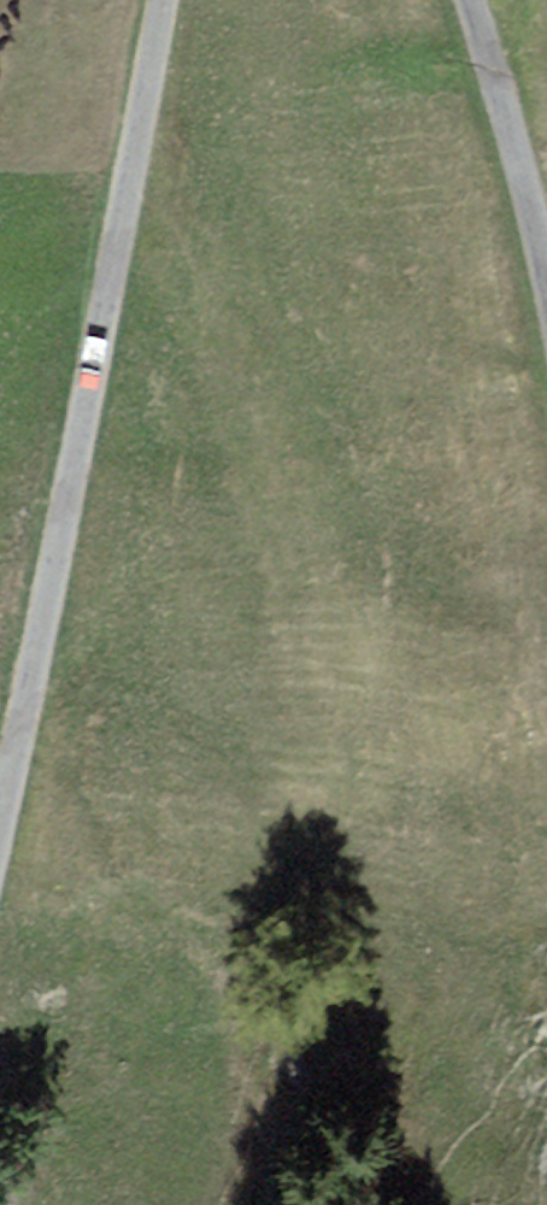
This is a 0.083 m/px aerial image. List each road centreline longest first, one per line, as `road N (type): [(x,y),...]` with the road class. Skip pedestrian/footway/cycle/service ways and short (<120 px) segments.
road 1 (track): [(158,0),(0,750)]
road 2 (track): [(546,289),(465,0)]

